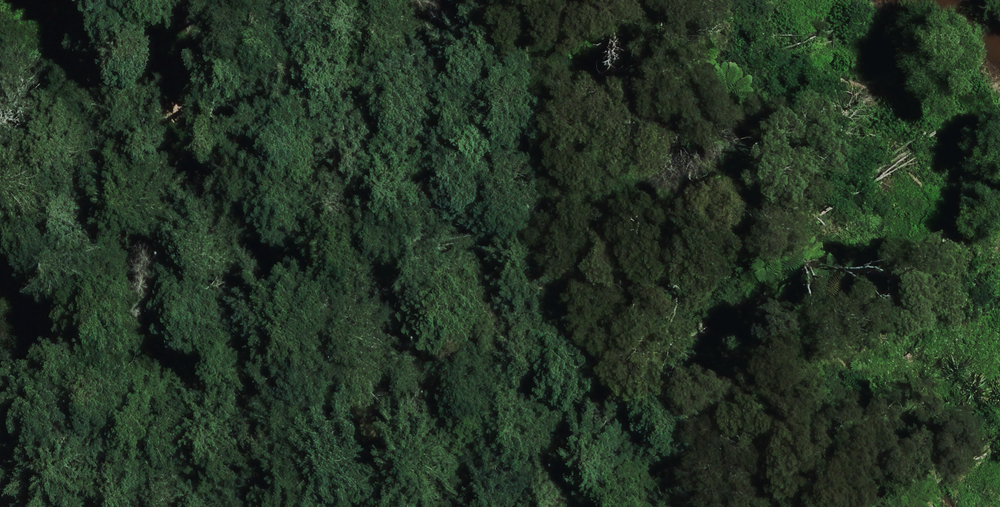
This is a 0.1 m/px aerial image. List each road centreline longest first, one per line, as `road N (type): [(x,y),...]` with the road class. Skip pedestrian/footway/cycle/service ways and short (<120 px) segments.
road 1 (track): [(703,506),(709,442),(690,338),(673,284),(619,206),(565,161),(474,59),(437,36),(302,0)]
road 2 (track): [(623,147),(595,158),(522,219),(500,256),(484,329),(504,361),(507,398),(531,436),(609,467),(709,442),(734,447),(757,466),(762,506)]
road 3 (track): [(101,497),(130,486),(243,488),(307,461),(371,415)]
road 4 (track): [(379,427),(421,409),(484,329),(505,316),(544,306),(612,311)]

